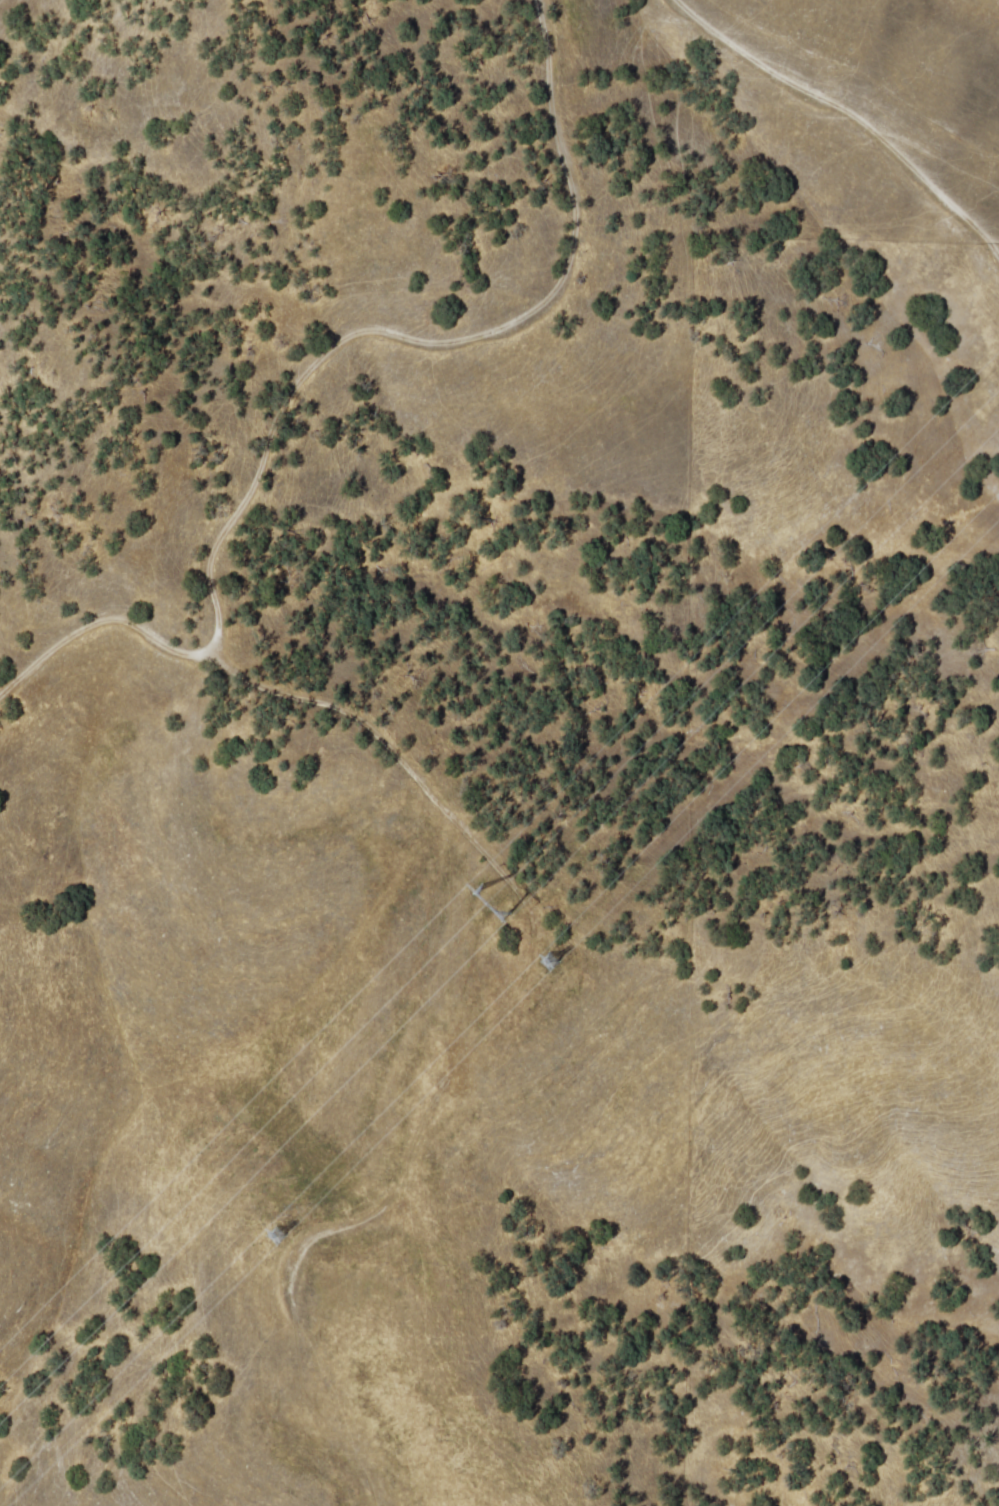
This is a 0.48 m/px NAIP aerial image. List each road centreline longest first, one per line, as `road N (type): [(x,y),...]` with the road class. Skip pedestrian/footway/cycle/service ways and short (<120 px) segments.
road 1 (track): [(571,256),(549,293),(492,328),(441,339),(378,329),(323,354),(280,415),(250,495),(216,545),(220,625),(206,647),(172,643),(143,623),(100,620),(40,651),(0,690)]
road 2 (track): [(738,0),(785,42),(881,95),(998,254)]
road 3 (track): [(571,256),(584,198),(578,119),(509,0)]

